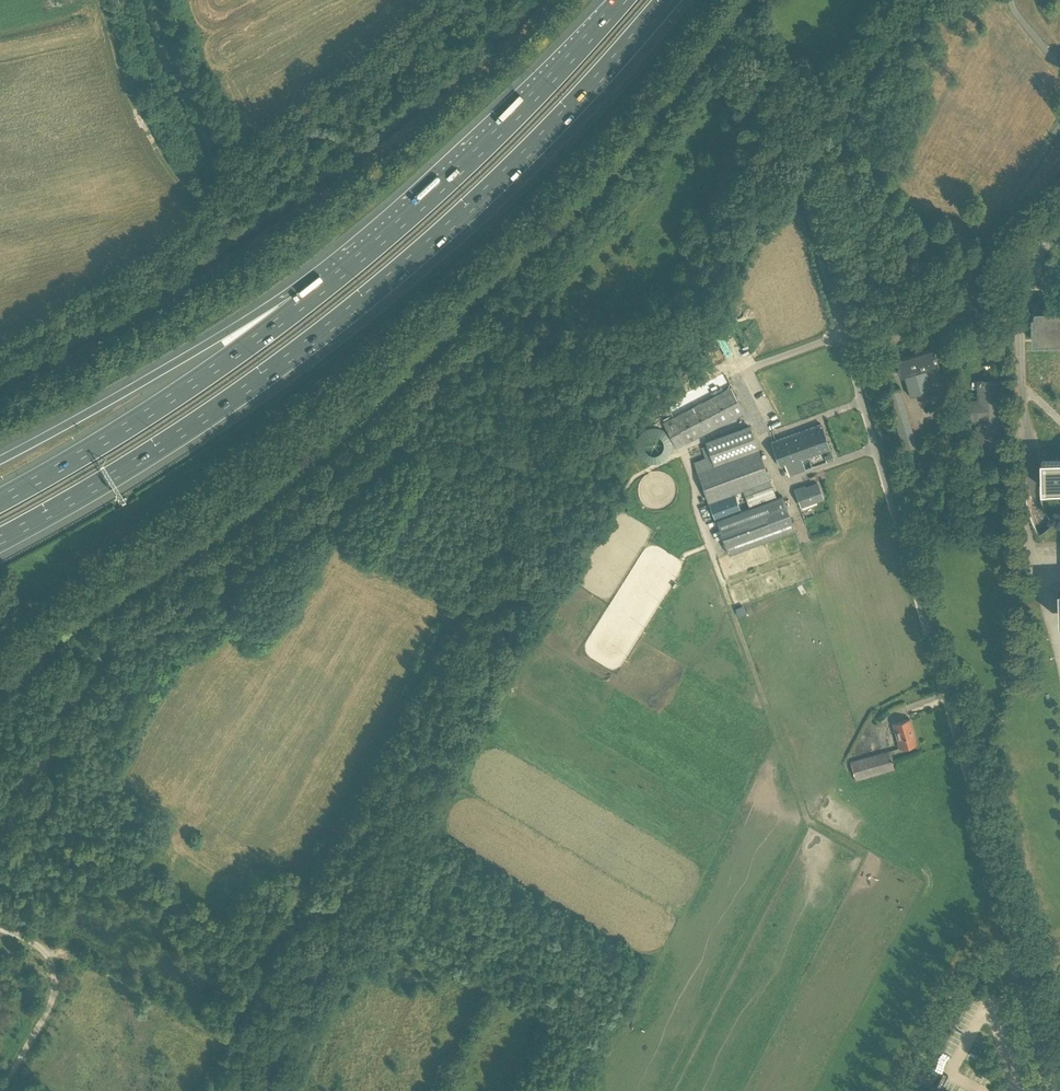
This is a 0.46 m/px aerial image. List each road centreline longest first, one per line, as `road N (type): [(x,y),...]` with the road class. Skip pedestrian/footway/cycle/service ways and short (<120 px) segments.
road 1 (unclassified): [(0,843),(123,621),(299,498),(483,341),(575,342),(652,320),(699,283),(793,170)]
road 2 (motorway): [(0,538),(162,446),(324,331),(511,168),(667,0)]
road 3 (unclassified): [(1016,957),(898,514),(793,170)]
road 4 (motorway): [(621,0),(484,146),(306,301)]
road 5 (motorway): [(306,301),(139,417),(0,498)]
road 6 (motorway): [(306,301),(218,338),(0,459)]
road 7 (track): [(230,1042),(70,953),(0,925)]
road 8 (unclassified): [(904,1090),(967,971),(1016,957)]
road 9 (track): [(0,1090),(52,1003),(54,976),(43,948)]
road 10 (unclassified): [(1051,1090),(1016,957)]

